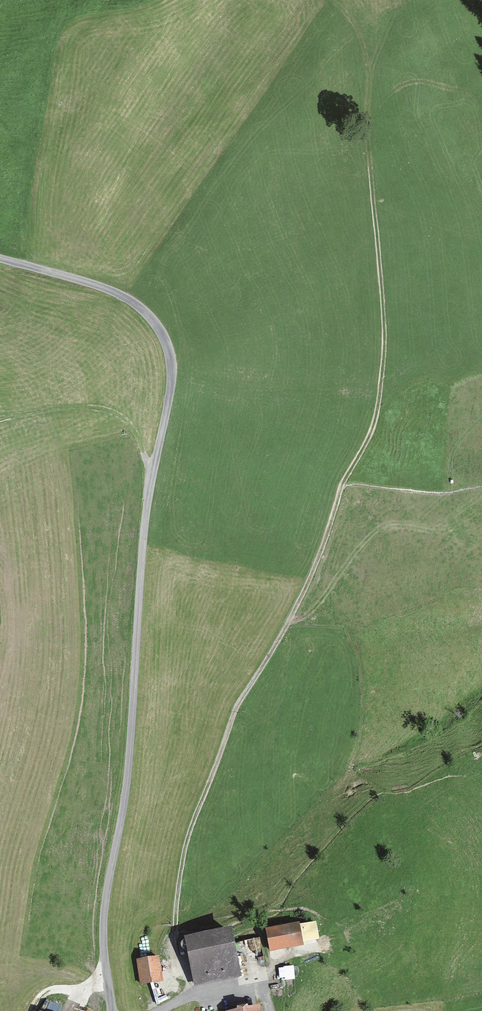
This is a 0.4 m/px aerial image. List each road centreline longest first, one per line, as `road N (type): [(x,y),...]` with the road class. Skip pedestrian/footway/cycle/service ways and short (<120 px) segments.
road 1 (track): [(191,996),(174,941),(189,833),(241,696),(307,587),(376,410),(384,328),(369,112),(374,68)]
road 2 (unclassified): [(111,1010),(103,916),(130,760),(145,510),(171,360),(157,325),(131,301),(0,257)]
road 3 (track): [(151,476),(134,431),(122,422),(69,414),(0,419)]

